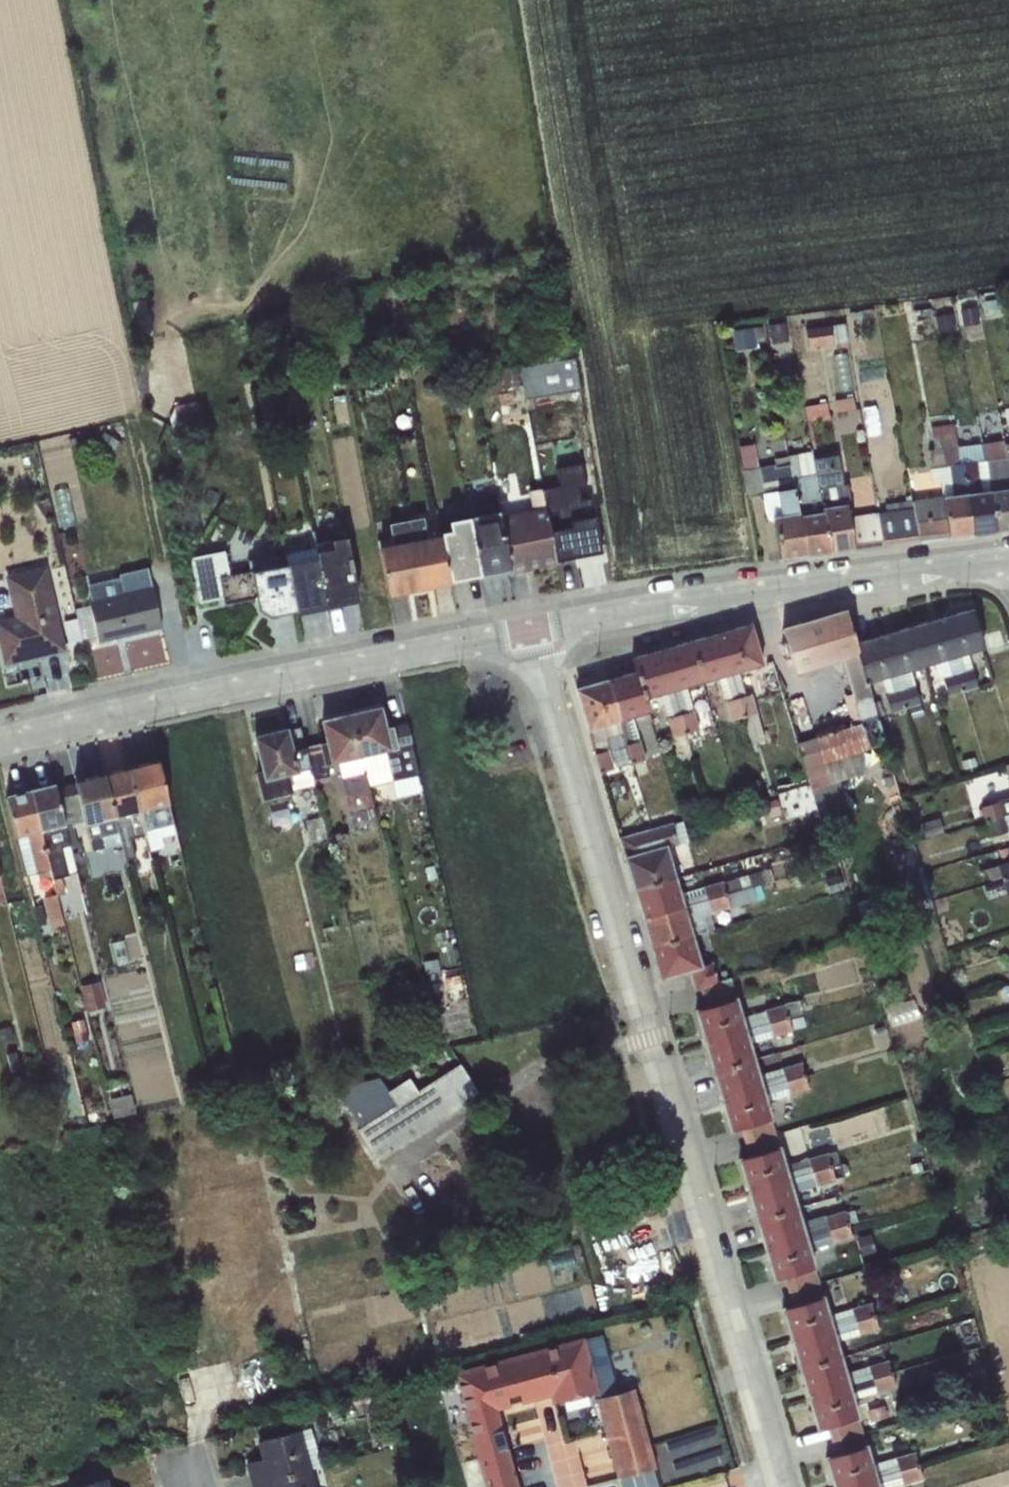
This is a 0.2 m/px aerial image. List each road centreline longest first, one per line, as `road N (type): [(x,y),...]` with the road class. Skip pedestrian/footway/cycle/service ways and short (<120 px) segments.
road 1 (residential): [(530,632),(780,1486)]
road 2 (tertiary): [(0,747),(530,632)]
road 3 (tertiary): [(530,632),(1008,561)]

